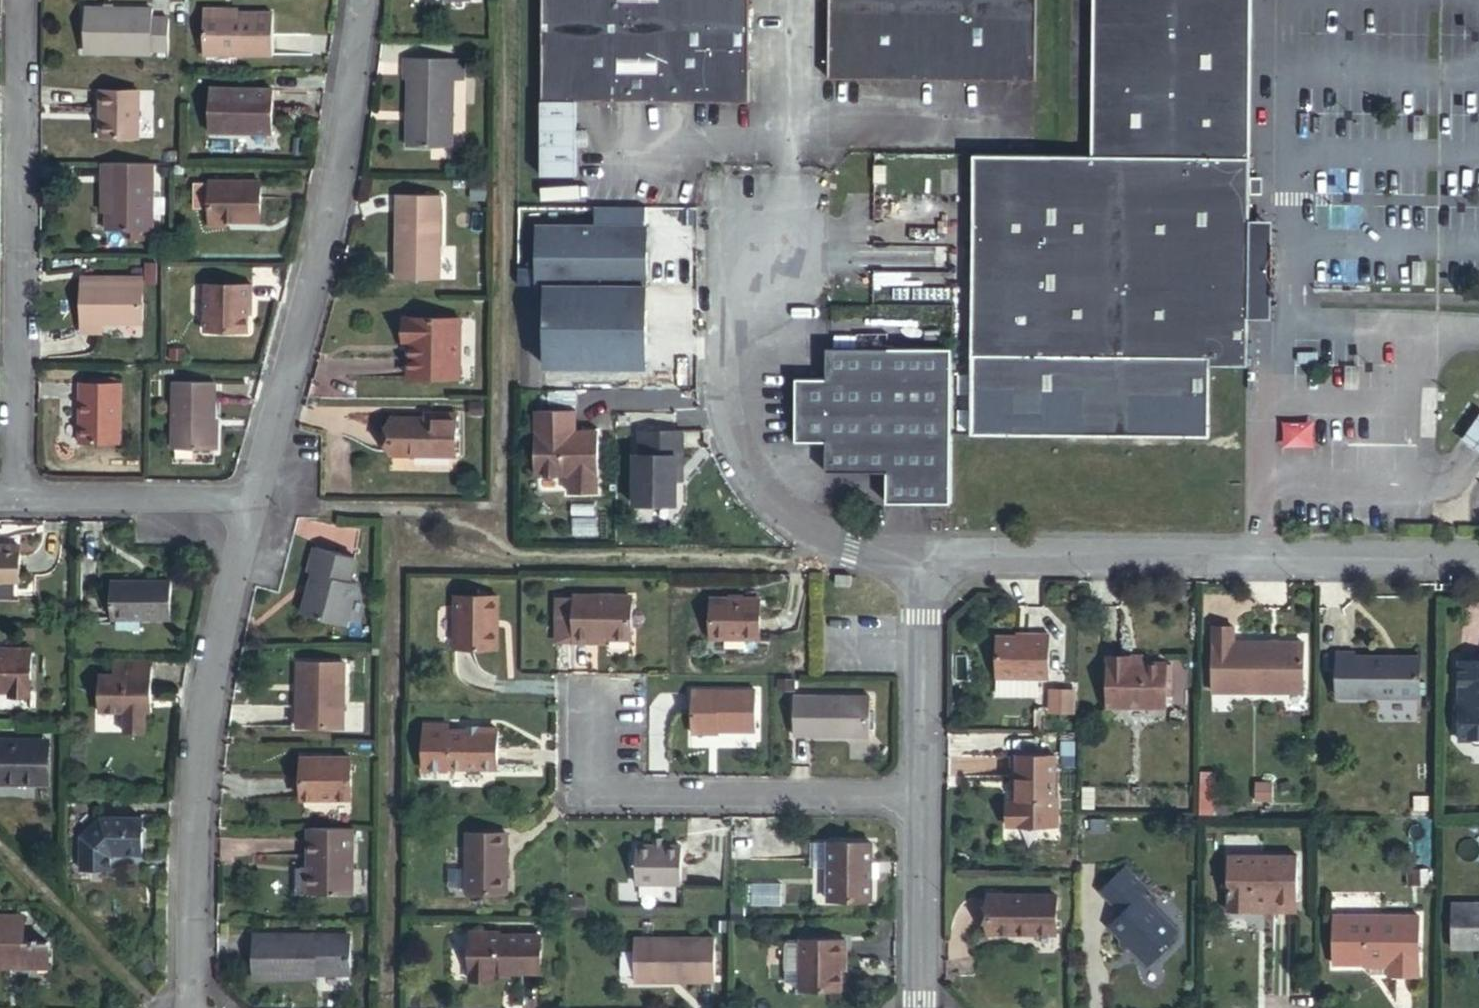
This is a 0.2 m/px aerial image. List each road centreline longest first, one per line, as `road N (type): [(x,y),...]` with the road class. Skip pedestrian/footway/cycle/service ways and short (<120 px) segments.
road 1 (residential): [(1478,555),(914,550)]
road 2 (residential): [(245,501),(323,204),(355,0)]
road 3 (residential): [(187,1007),(191,799),(245,501)]
road 4 (residential): [(19,0),(15,499)]
road 5 (residential): [(914,550),(817,538),(777,516),(727,434),(724,186)]
road 6 (residential): [(600,712),(599,771),(629,790),(915,794)]
road 7 (residential): [(915,794),(914,550)]
road 8 (residential): [(15,499),(245,501)]
road 9 (residential): [(915,1007),(915,794)]

